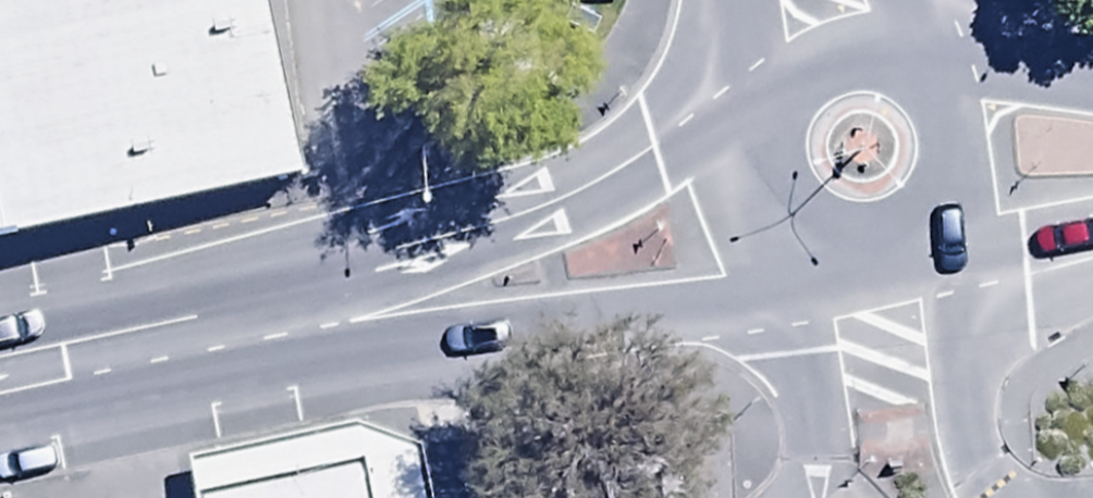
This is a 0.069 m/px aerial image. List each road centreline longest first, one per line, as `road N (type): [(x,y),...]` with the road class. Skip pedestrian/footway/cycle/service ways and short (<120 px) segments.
road 1 (secondary): [(824,266),(708,308),(605,327),(455,343),(270,344)]
road 2 (secondary): [(270,344),(753,81)]
road 3 (secondary): [(270,344),(0,397)]
road 4 (secondary): [(926,38),(957,64),(978,97),(987,136),(984,175),(969,211),(943,241)]
road 5 (secondary): [(824,266),(775,238),(743,191),(735,135),(753,81)]
road 6 (secondary): [(753,81),(779,51),(812,30),(851,21),(890,23),(926,38)]
road 7 (secondary): [(926,38),(1092,73)]
road 8 (secondary): [(1092,241),(943,241)]
road 9 (secondary): [(943,241),(884,270),(824,266)]

